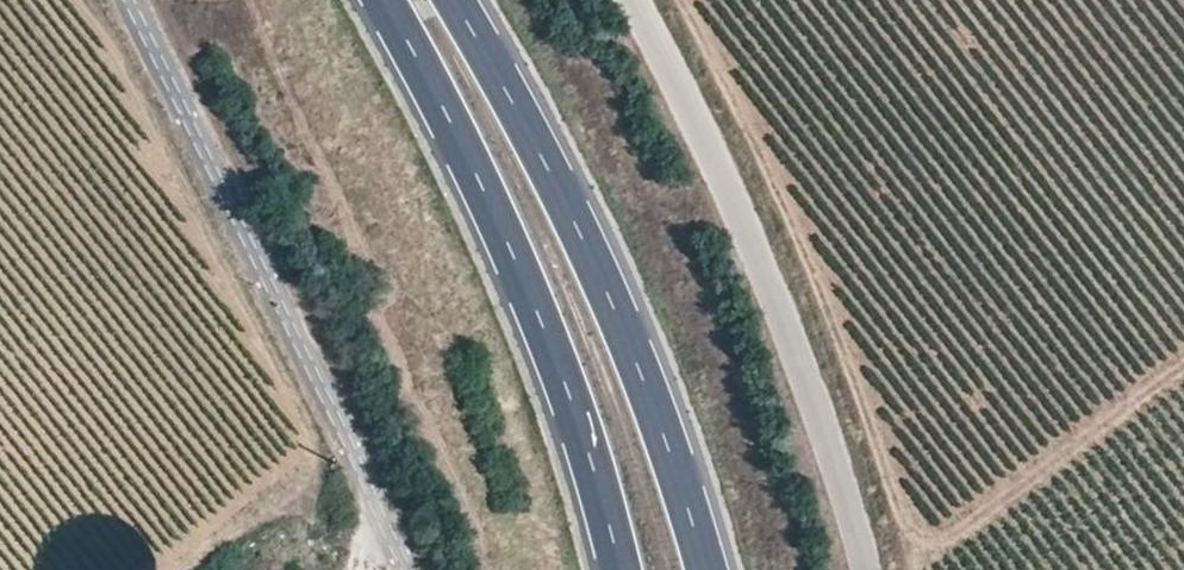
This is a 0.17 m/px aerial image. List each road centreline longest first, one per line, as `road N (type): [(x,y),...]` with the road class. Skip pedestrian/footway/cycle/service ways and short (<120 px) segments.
road 1 (unclassified): [(410,569),(136,0)]
road 2 (primary): [(703,569),(638,370),(560,199),(449,0)]
road 3 (primary): [(378,0),(496,223),(582,444),(618,569)]
road 4 (unclassified): [(636,0),(792,327),(862,569)]

